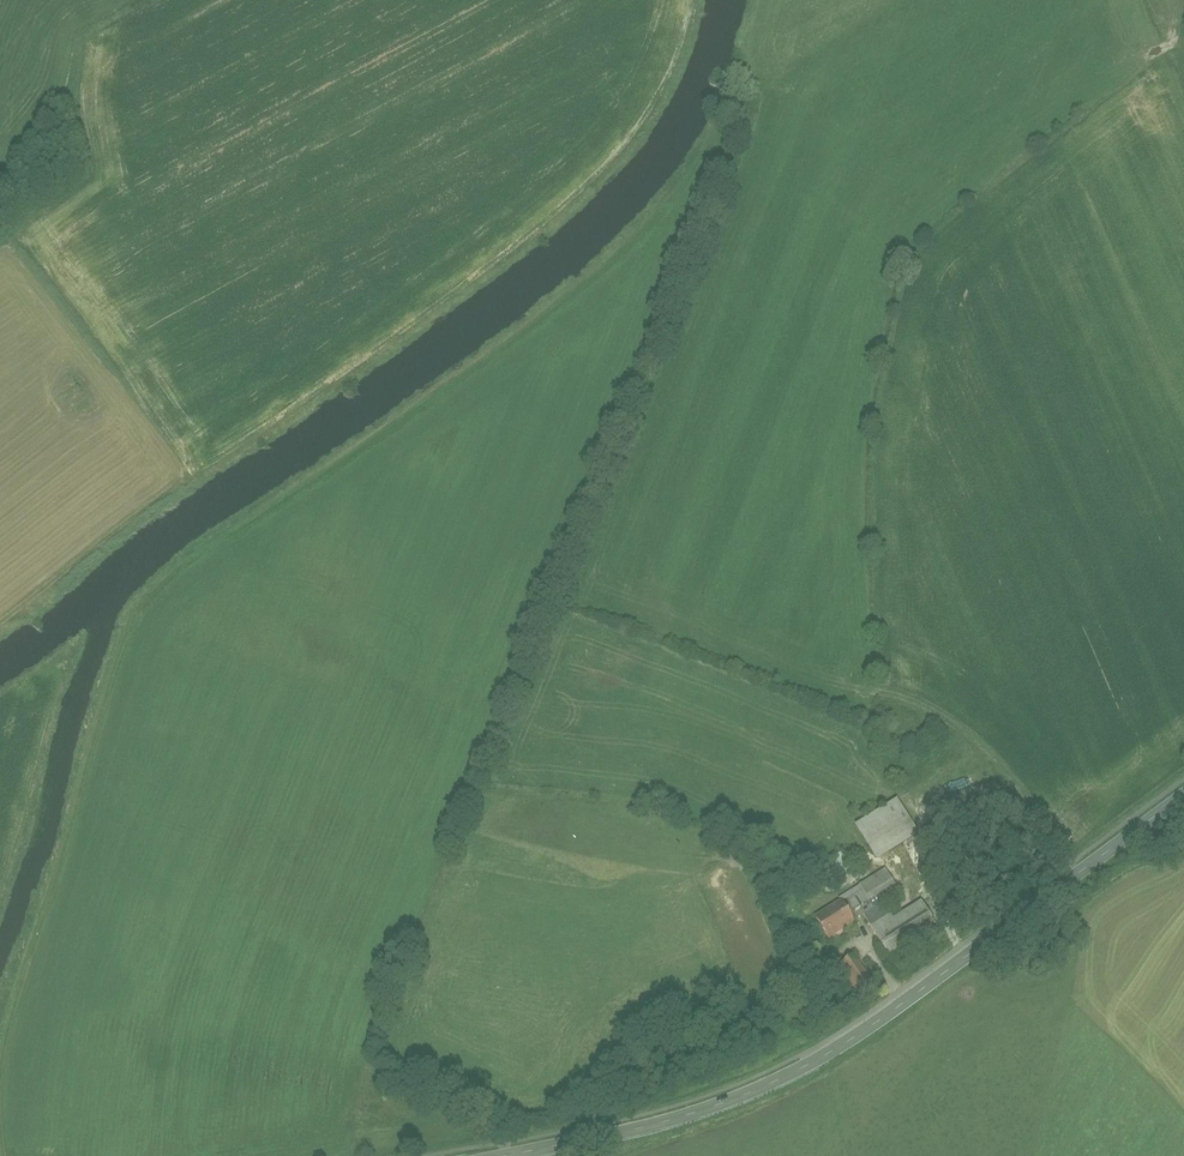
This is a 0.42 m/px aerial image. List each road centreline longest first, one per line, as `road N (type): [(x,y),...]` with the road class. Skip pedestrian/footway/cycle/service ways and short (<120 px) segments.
road 1 (tertiary): [(517,1155),(688,1116),(811,1063),(1183,795)]

